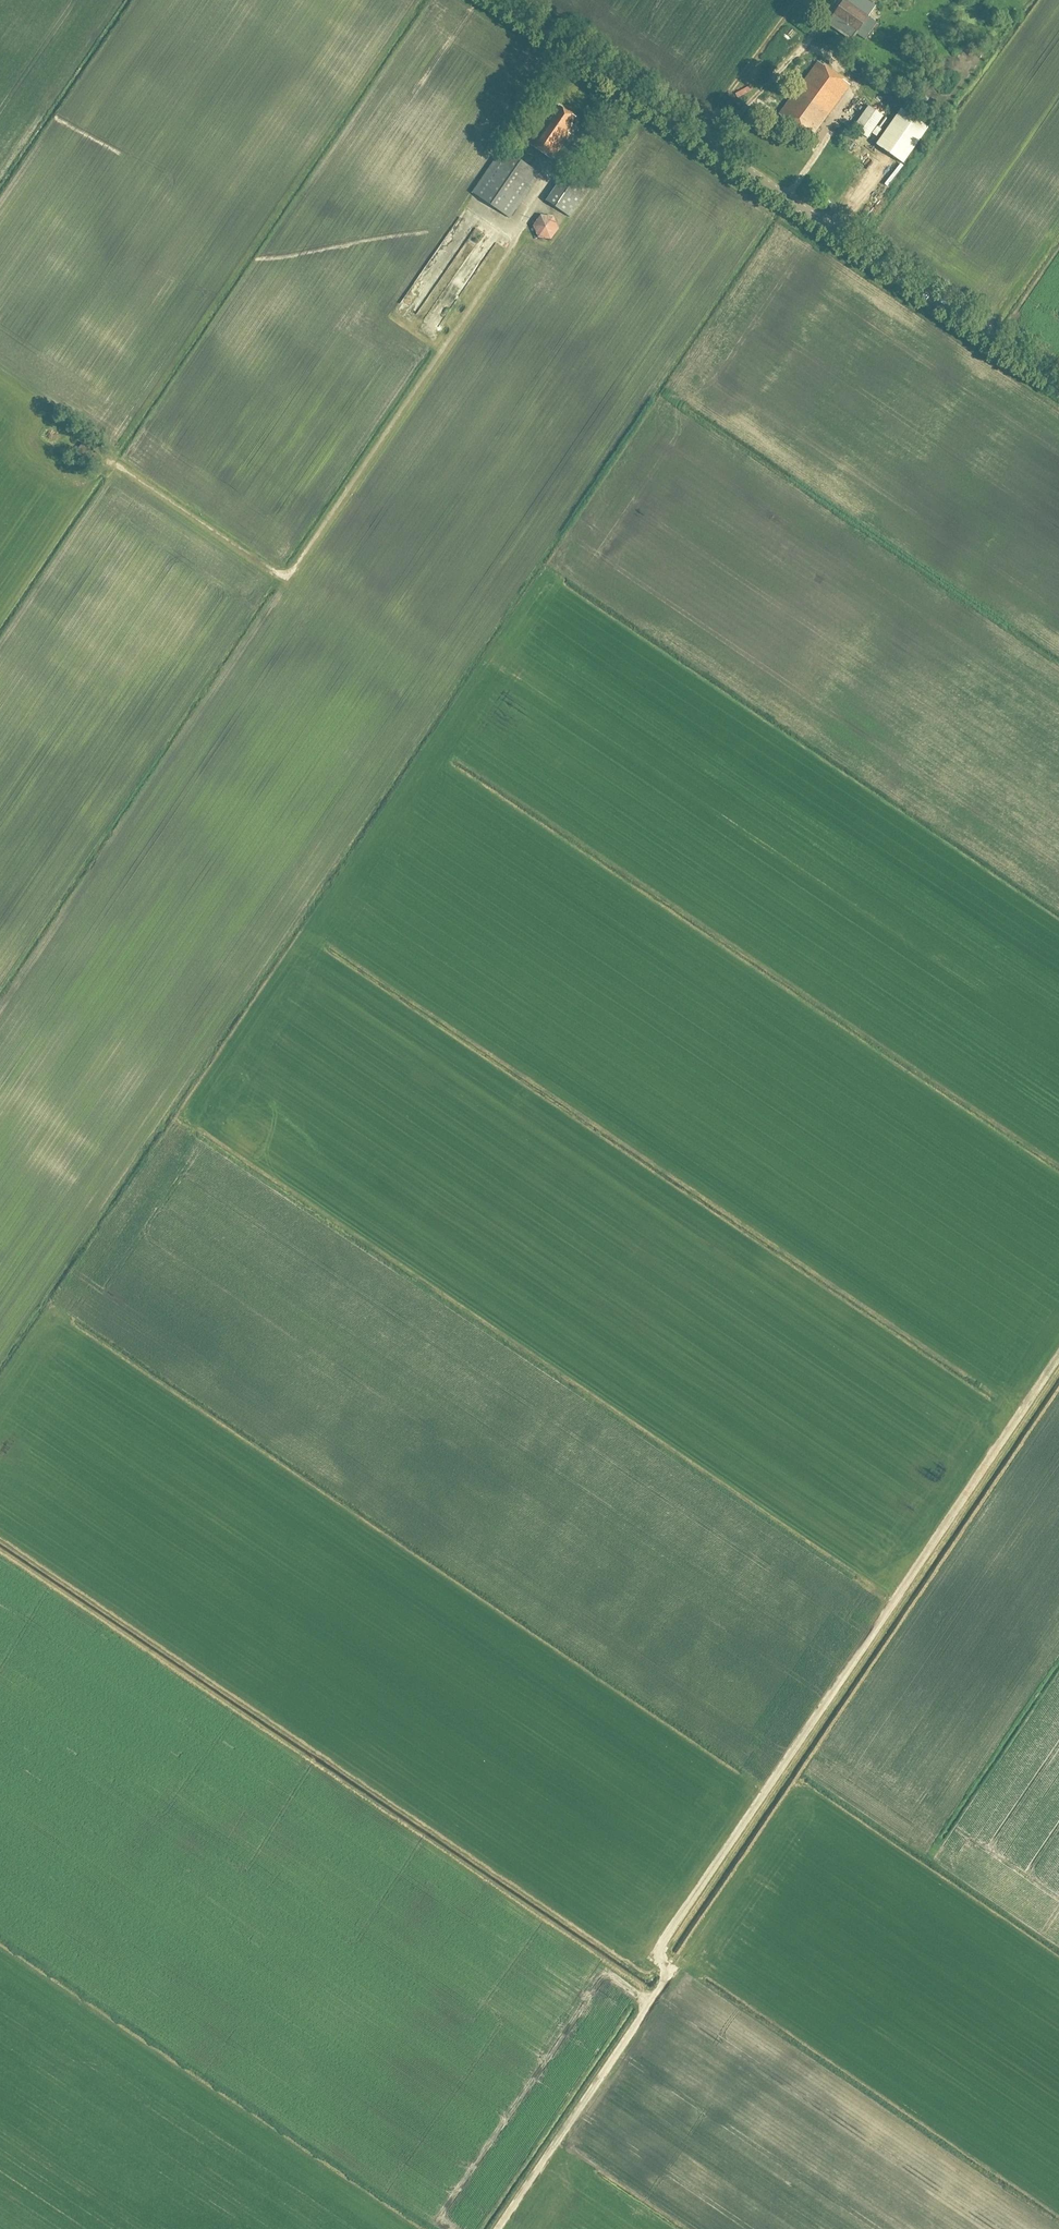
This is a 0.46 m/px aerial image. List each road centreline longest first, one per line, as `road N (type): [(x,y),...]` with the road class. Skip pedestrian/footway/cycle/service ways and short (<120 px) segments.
road 1 (unclassified): [(1058,385),(497,0)]

